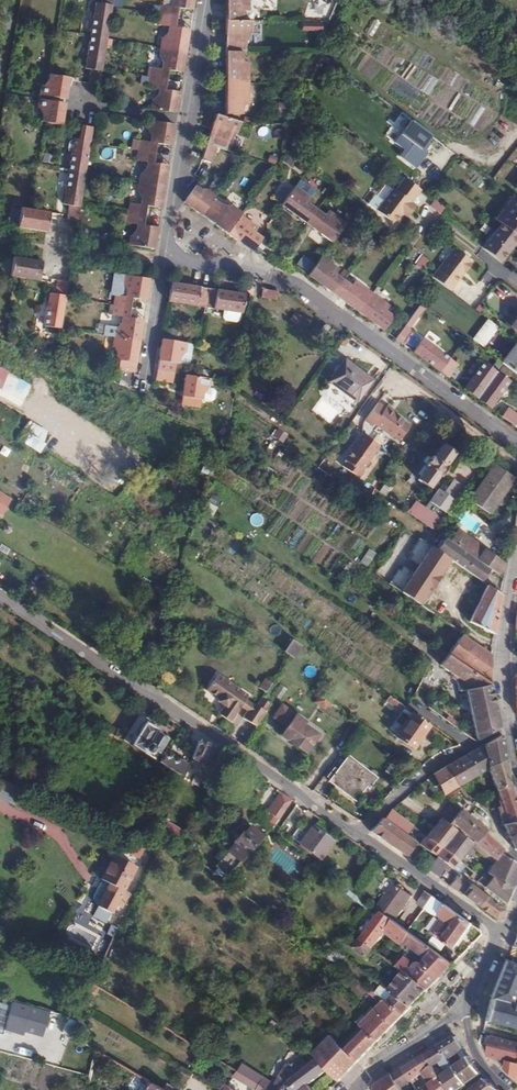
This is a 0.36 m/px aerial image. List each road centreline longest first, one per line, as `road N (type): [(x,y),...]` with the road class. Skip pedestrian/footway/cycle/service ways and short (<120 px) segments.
road 1 (residential): [(516,443),(306,288),(164,266),(205,0)]
road 2 (residential): [(0,596),(501,932)]
road 3 (residential): [(516,764),(503,660),(516,562)]
road 4 (track): [(359,836),(432,766),(509,728)]
road 5 (residential): [(463,1010),(372,1071),(361,1088)]

